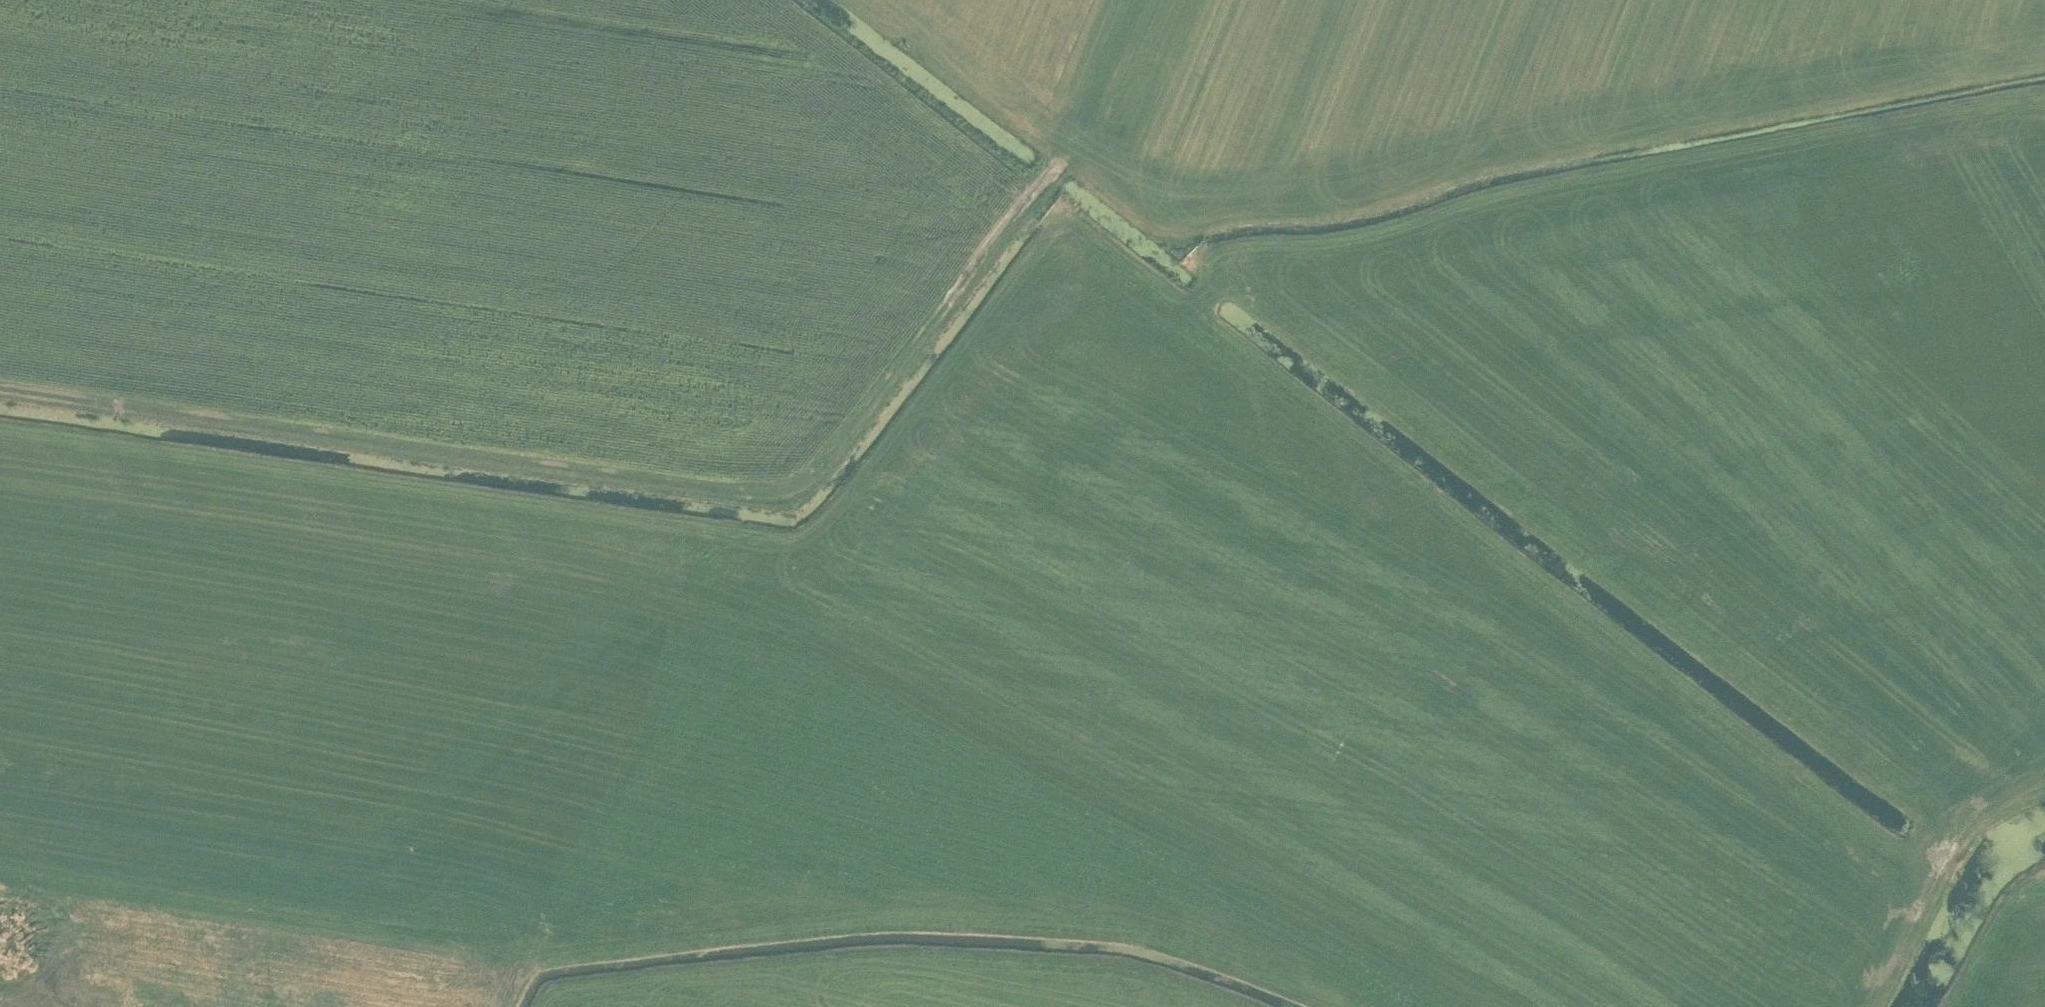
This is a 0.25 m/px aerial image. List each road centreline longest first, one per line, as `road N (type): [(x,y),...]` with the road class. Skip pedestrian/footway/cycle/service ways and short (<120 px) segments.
road 1 (track): [(1860,1006),(1909,925),(1928,835),(2044,764)]

